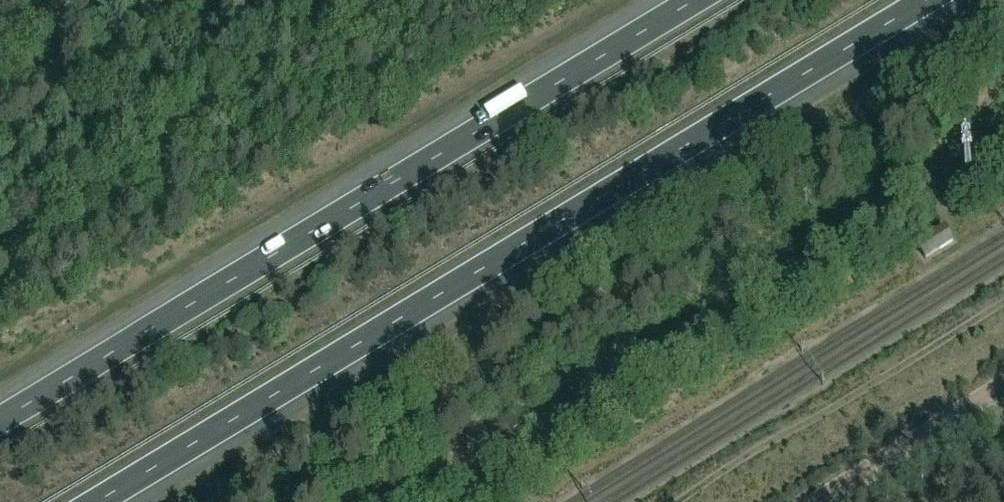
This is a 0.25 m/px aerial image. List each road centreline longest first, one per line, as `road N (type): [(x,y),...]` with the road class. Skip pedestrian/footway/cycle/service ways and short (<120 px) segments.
road 1 (motorway): [(102,501),(932,0)]
road 2 (motorway): [(693,0),(0,419)]
road 3 (track): [(677,501),(1003,303)]

